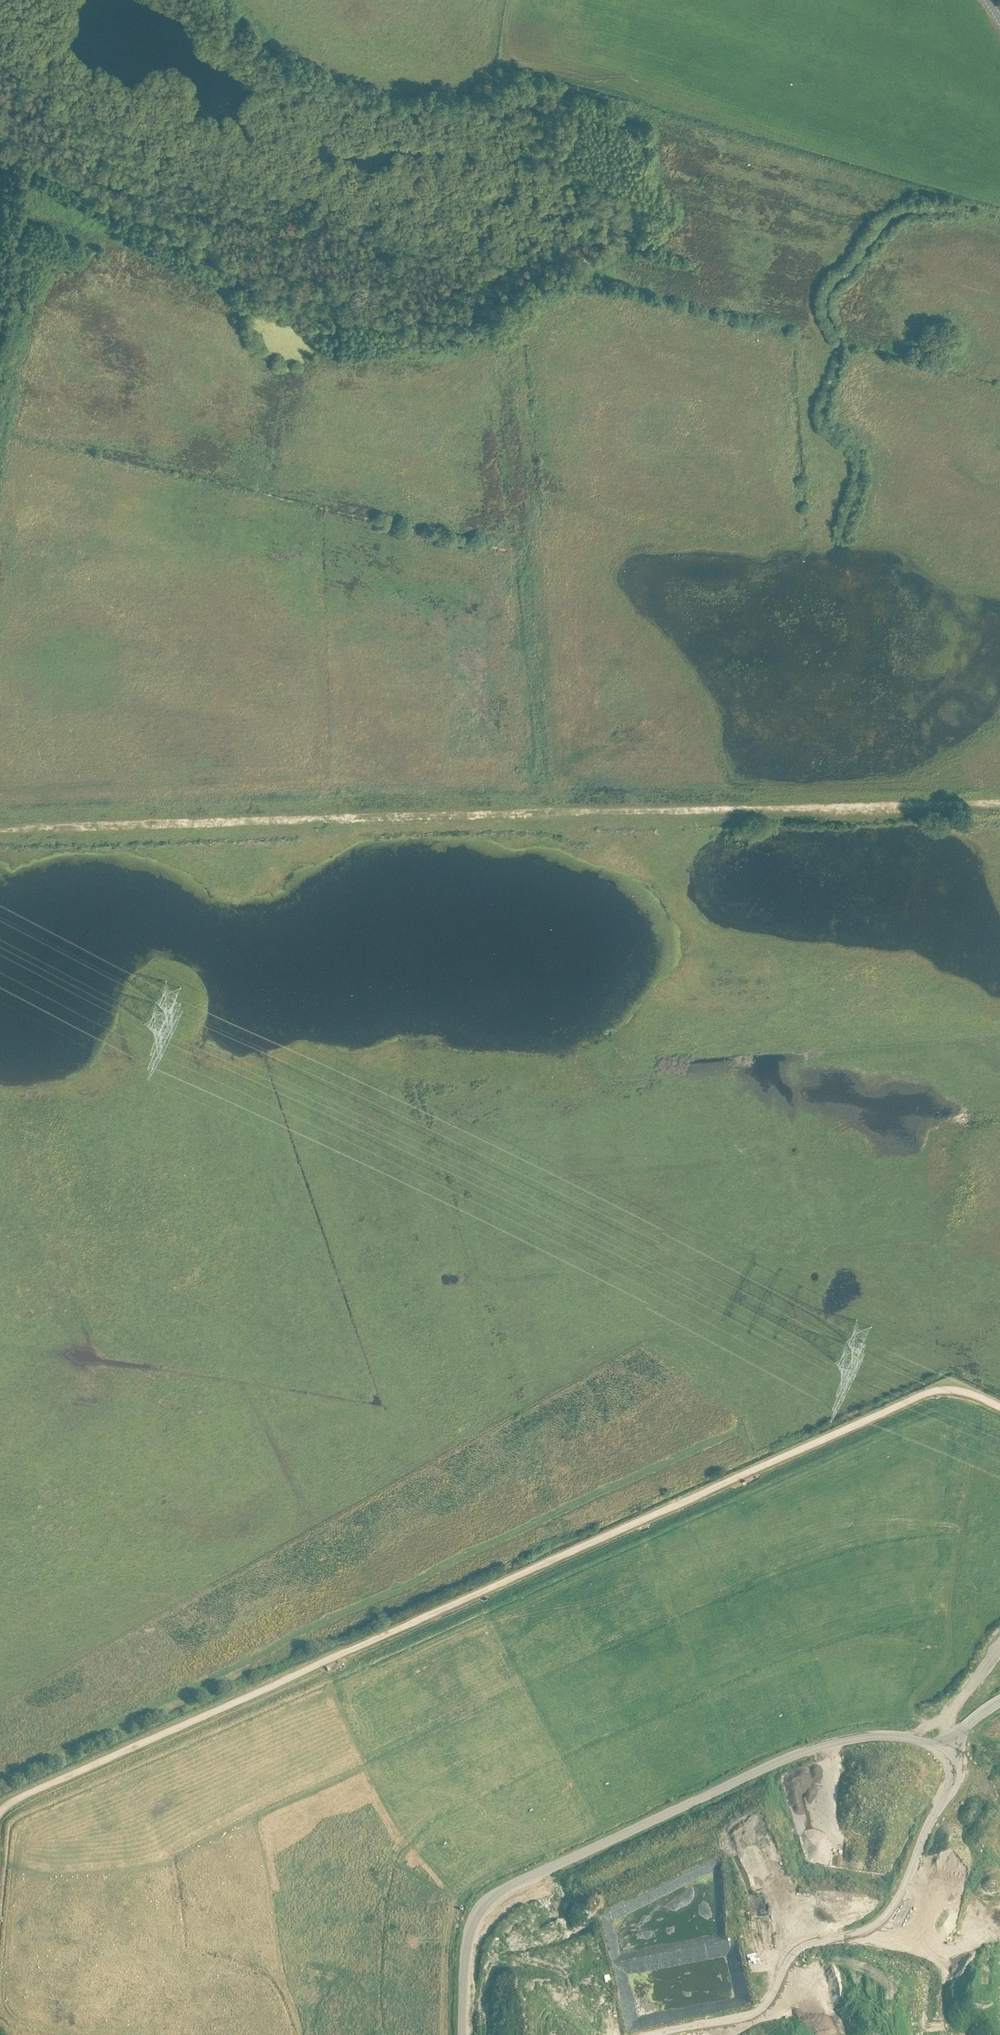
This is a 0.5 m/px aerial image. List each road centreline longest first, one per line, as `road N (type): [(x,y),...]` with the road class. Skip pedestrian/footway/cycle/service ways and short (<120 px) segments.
road 1 (track): [(999,1407),(967,1392),(923,1394),(0,1813)]
road 2 (track): [(999,807),(0,827)]

